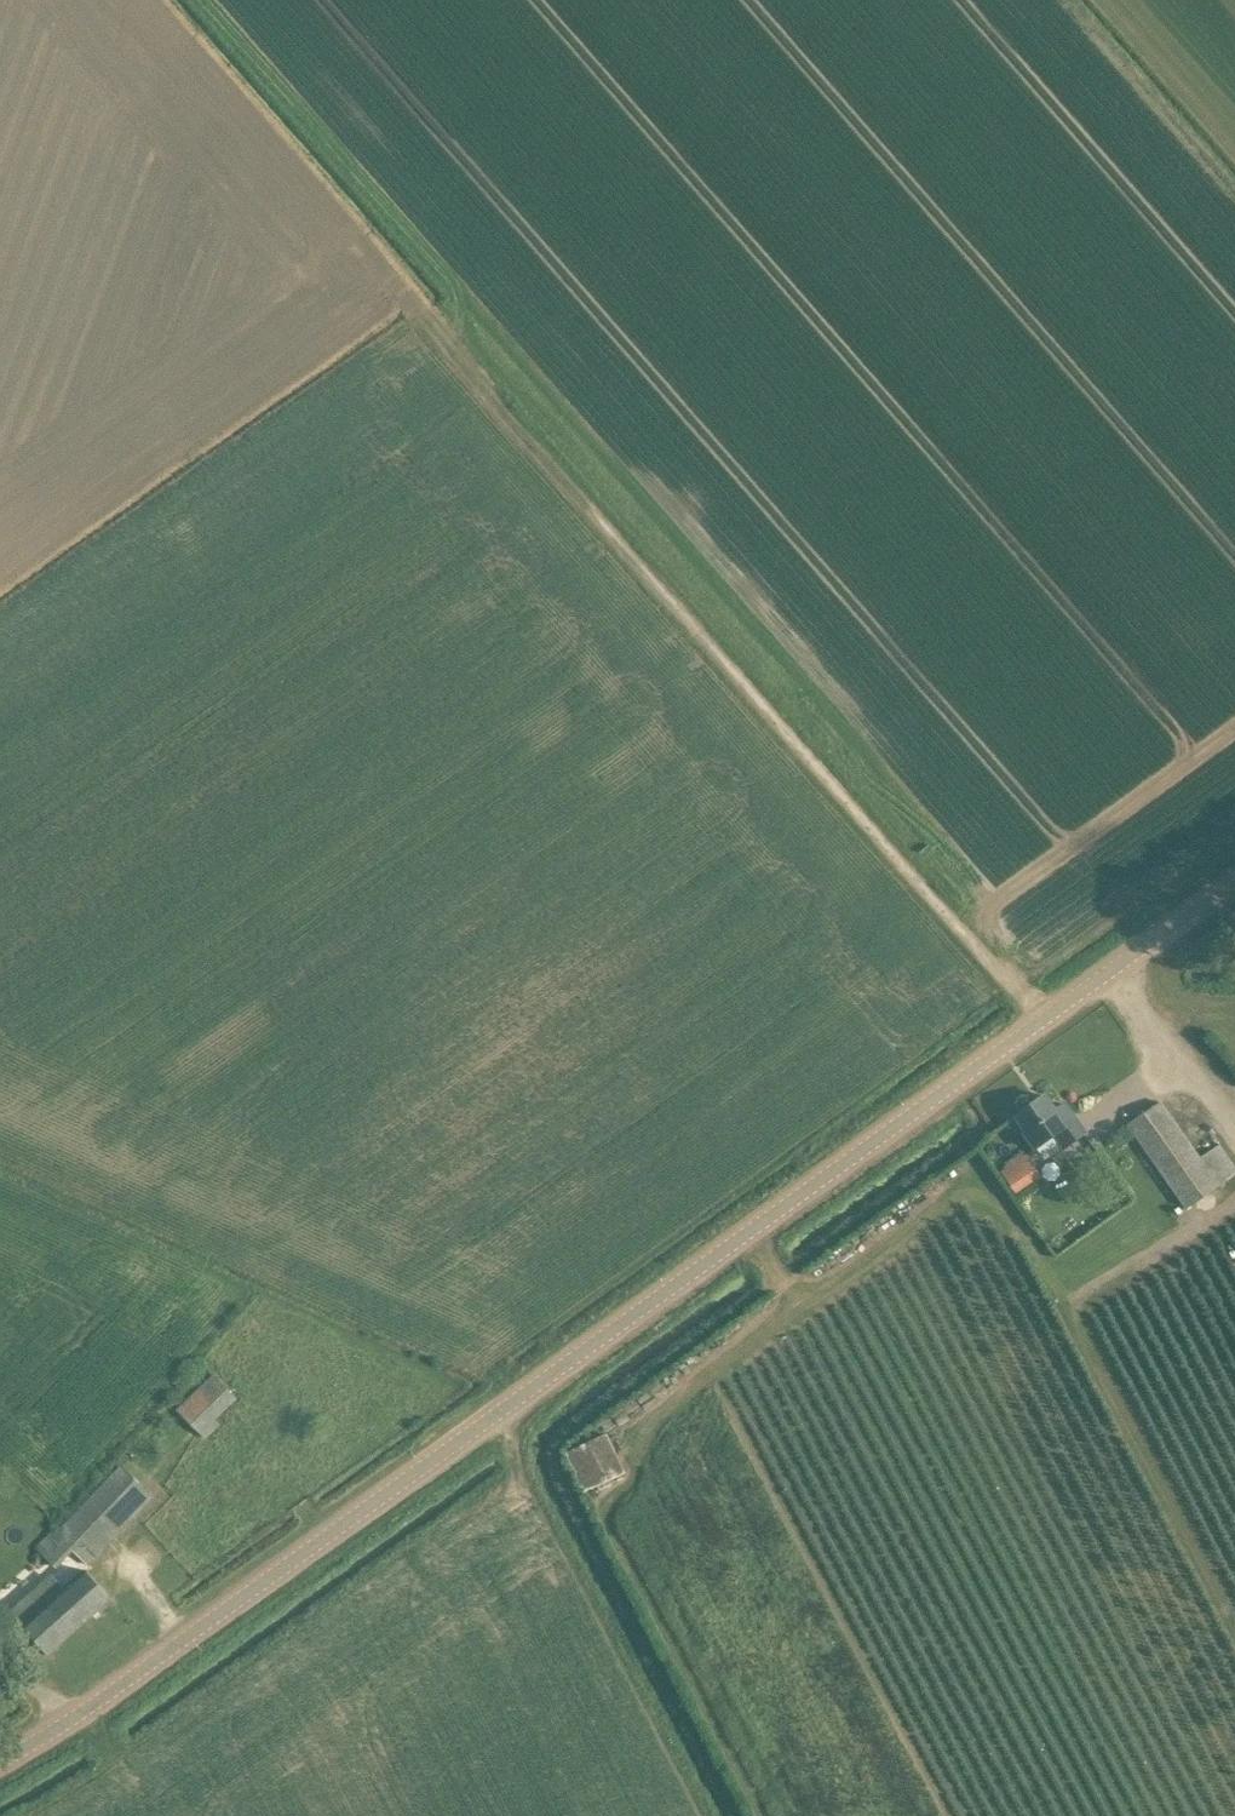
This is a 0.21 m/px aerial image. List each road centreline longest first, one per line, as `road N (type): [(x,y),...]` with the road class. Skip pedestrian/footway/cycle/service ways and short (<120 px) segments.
road 1 (tertiary): [(0,1761),(73,1719),(1234,879)]
road 2 (track): [(436,325),(1038,1021)]

